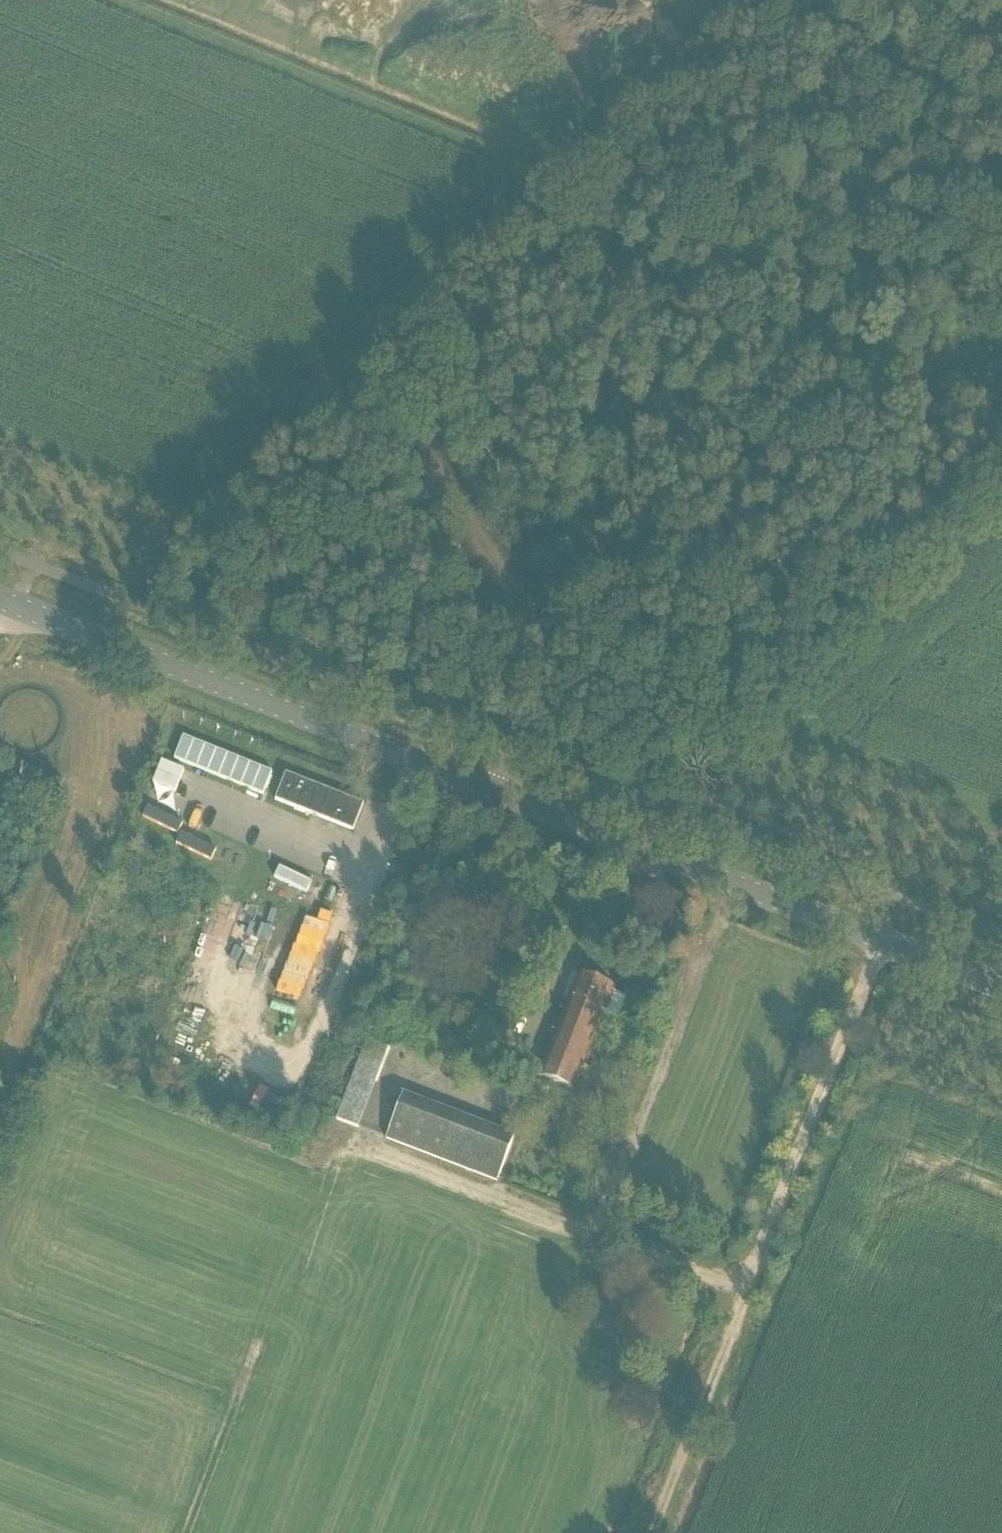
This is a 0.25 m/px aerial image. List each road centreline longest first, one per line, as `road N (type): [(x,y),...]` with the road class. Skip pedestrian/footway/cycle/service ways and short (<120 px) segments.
road 1 (unclassified): [(1001,988),(0,601)]
road 2 (track): [(188,1532),(268,1326)]

